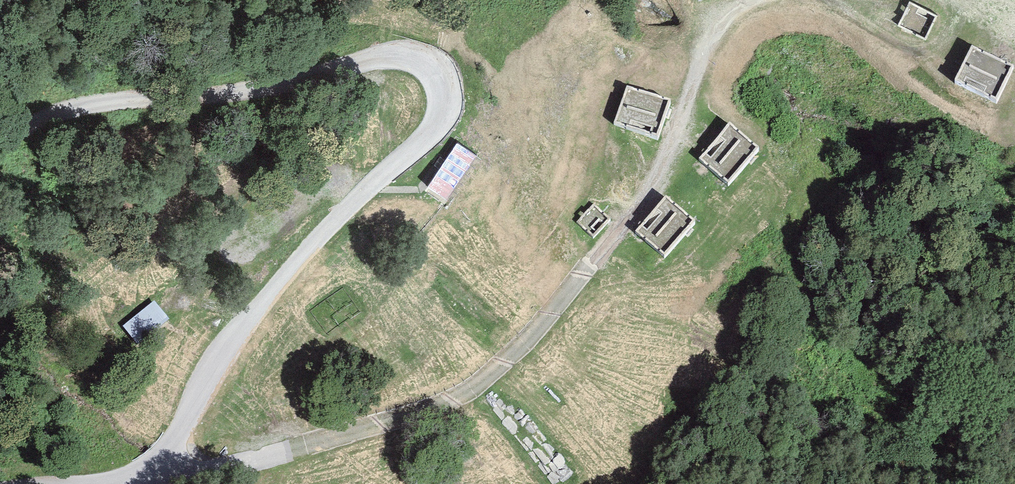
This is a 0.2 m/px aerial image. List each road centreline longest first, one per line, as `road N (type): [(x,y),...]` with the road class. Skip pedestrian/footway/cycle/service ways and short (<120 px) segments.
road 1 (unclassified): [(152,483),(271,313),(429,160),(437,139),(431,109),(406,87),(382,84),(0,154)]
road 2 (track): [(256,483),(427,428),(515,367),(662,173),(718,27),(747,0)]
road 3 (track): [(846,0),(923,62),(945,56),(959,39),(960,17),(948,0)]

